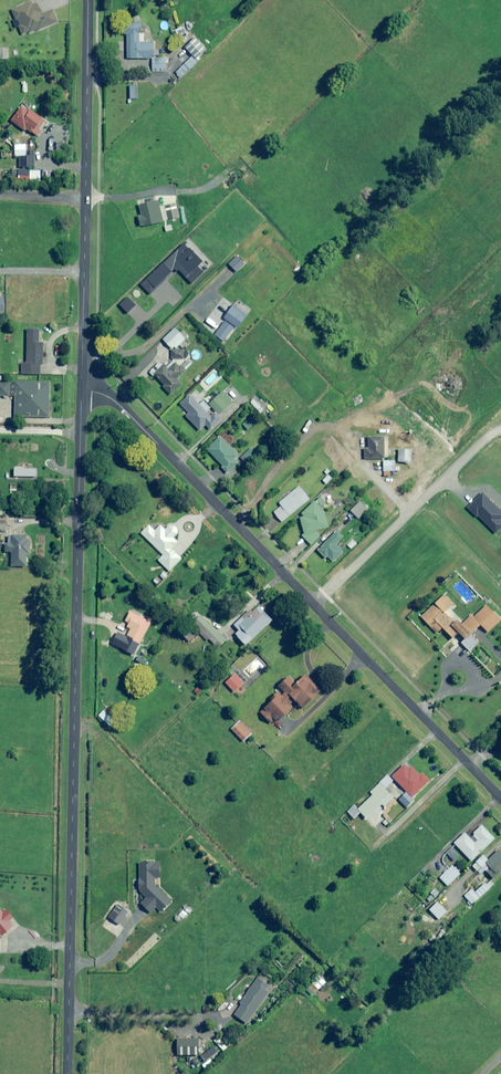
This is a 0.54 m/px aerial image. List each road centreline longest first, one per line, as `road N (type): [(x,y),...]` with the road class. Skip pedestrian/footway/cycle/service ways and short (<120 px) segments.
road 1 (residential): [(67,1073),(82,392)]
road 2 (residential): [(82,392),(121,405),(500,798)]
road 3 (residential): [(82,392),(87,0)]

